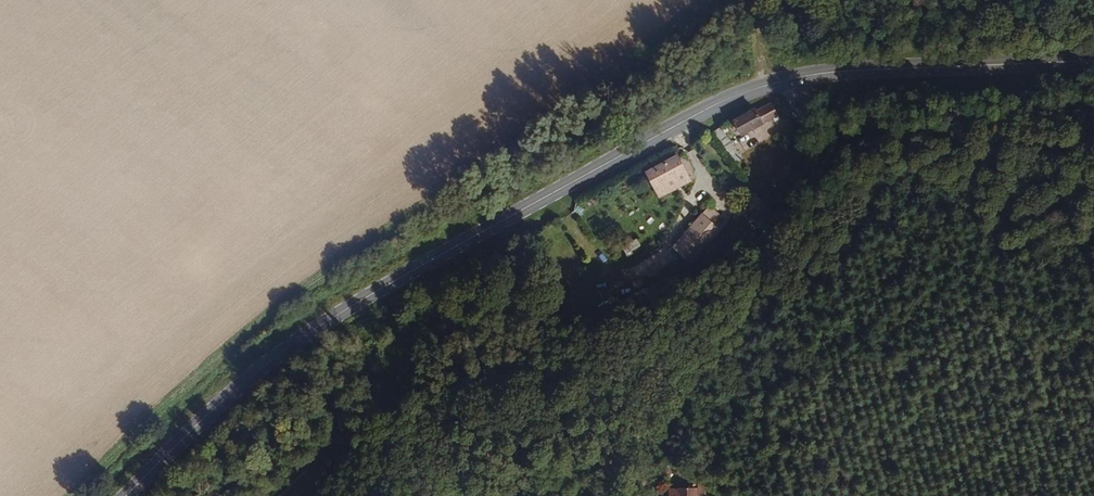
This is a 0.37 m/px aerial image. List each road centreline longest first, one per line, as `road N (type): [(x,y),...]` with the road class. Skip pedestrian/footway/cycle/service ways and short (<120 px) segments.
road 1 (primary): [(127,495),(205,417),(295,344),(715,105),(818,74),(1093,59)]
road 2 (track): [(708,362),(667,419),(650,495)]

